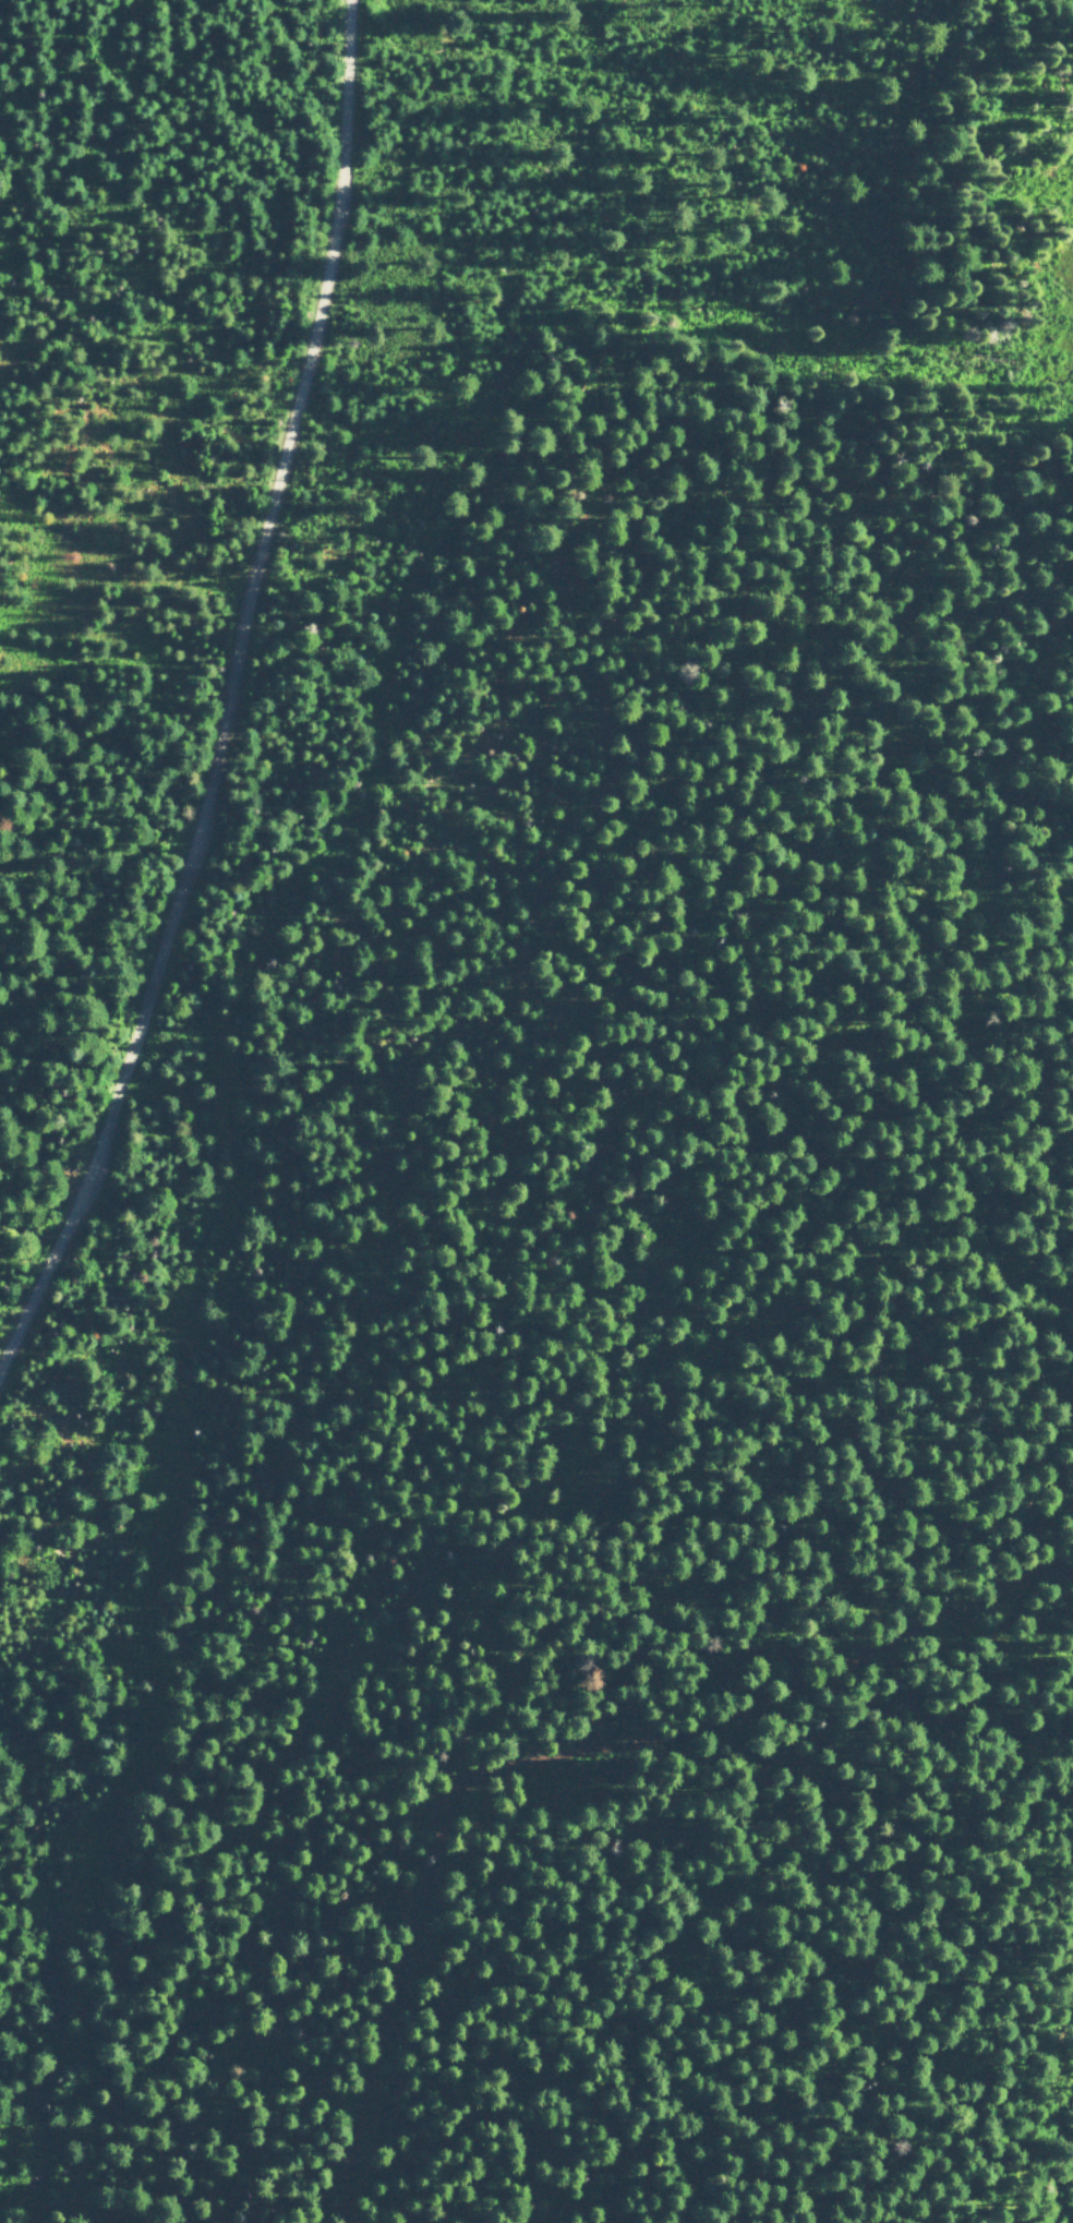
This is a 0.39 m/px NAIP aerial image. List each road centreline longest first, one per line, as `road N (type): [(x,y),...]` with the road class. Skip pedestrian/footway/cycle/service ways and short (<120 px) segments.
road 1 (track): [(0,1361),(178,912),(231,654),(322,297),(341,0)]

